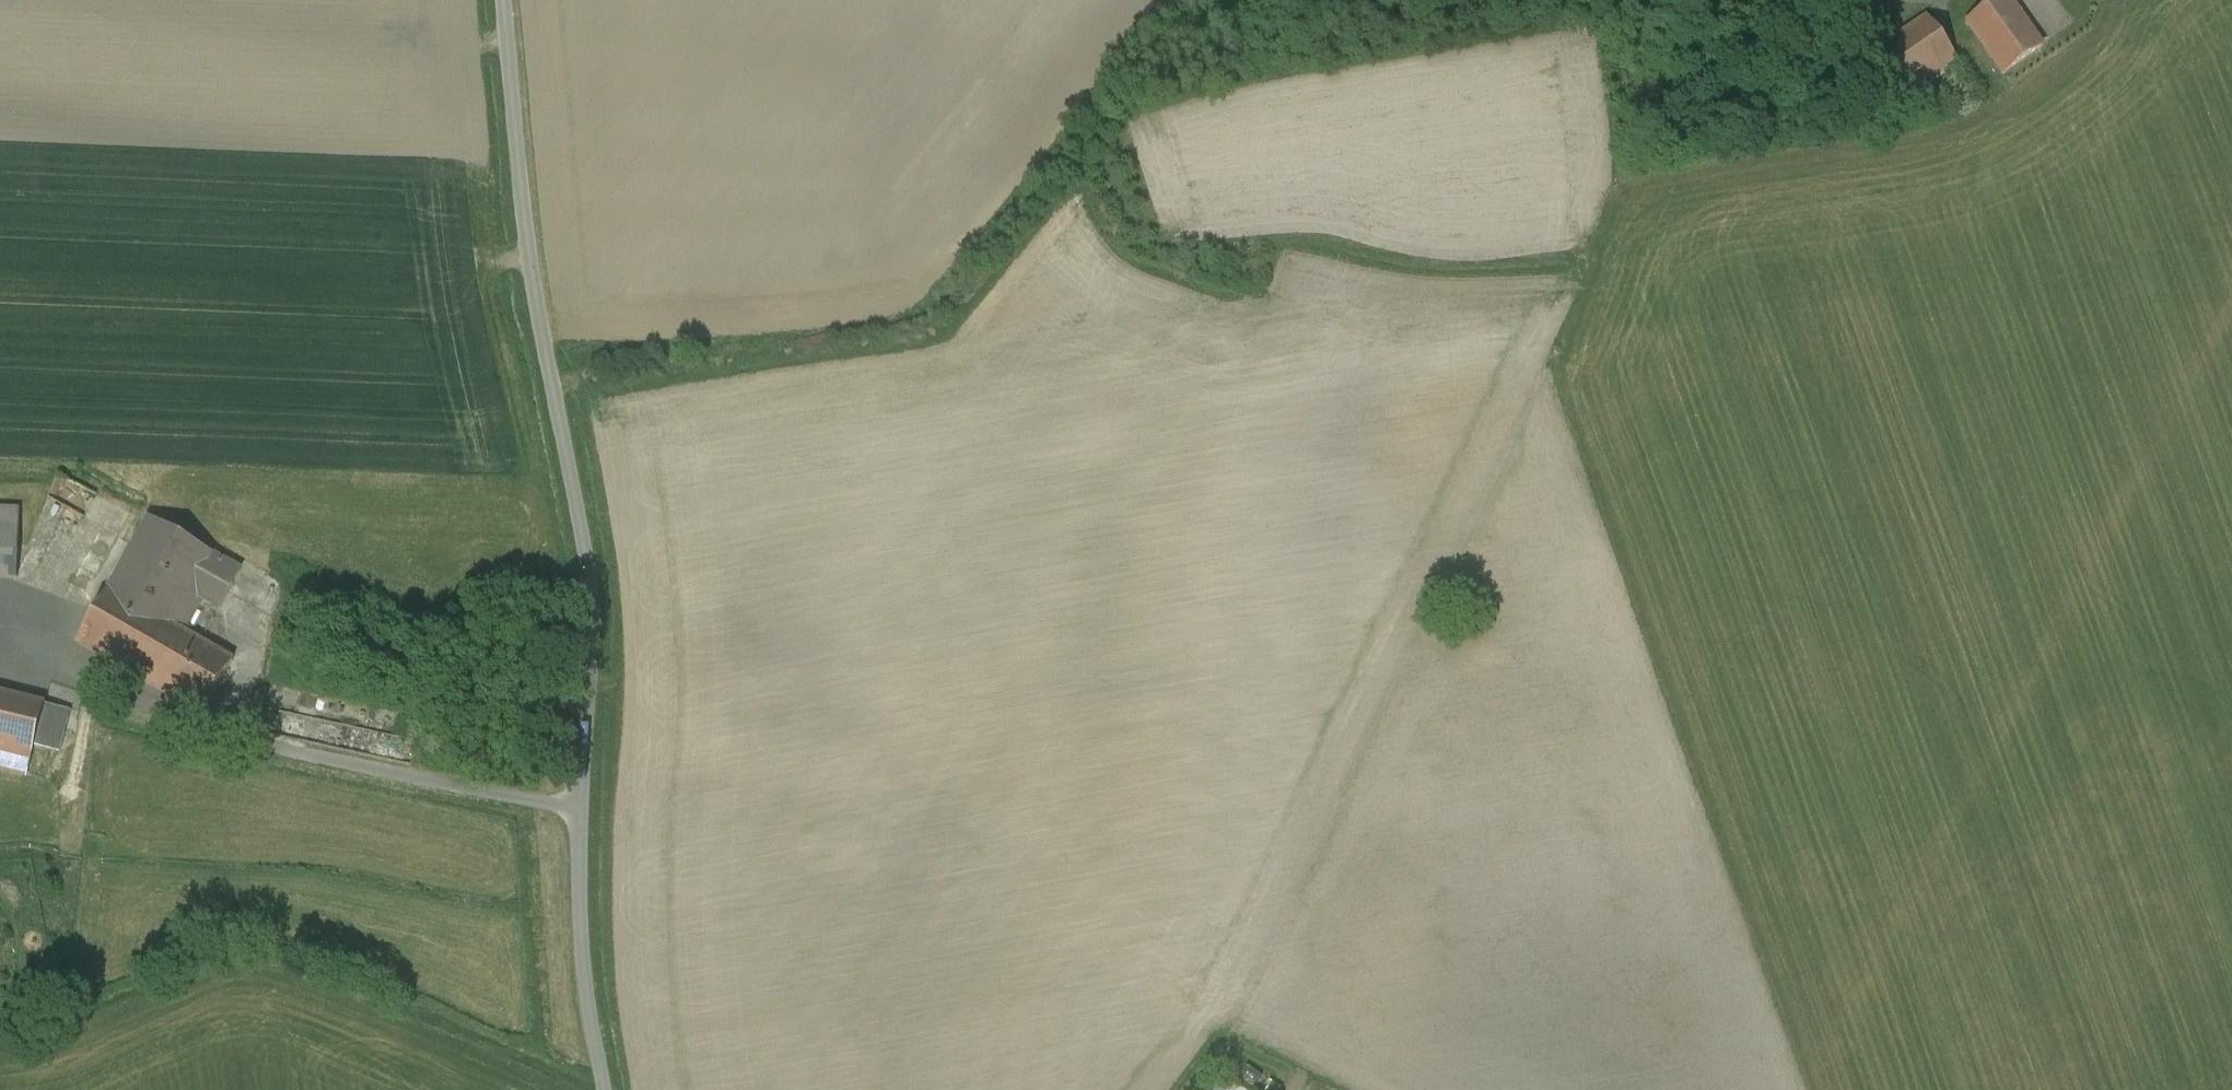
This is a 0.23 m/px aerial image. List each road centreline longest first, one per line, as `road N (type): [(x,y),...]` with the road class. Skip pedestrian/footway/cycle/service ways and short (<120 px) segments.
road 1 (unclassified): [(508,0),(534,273),(592,612),(579,886),(604,1089)]
road 2 (track): [(1812,0),(1675,92),(1613,148)]

